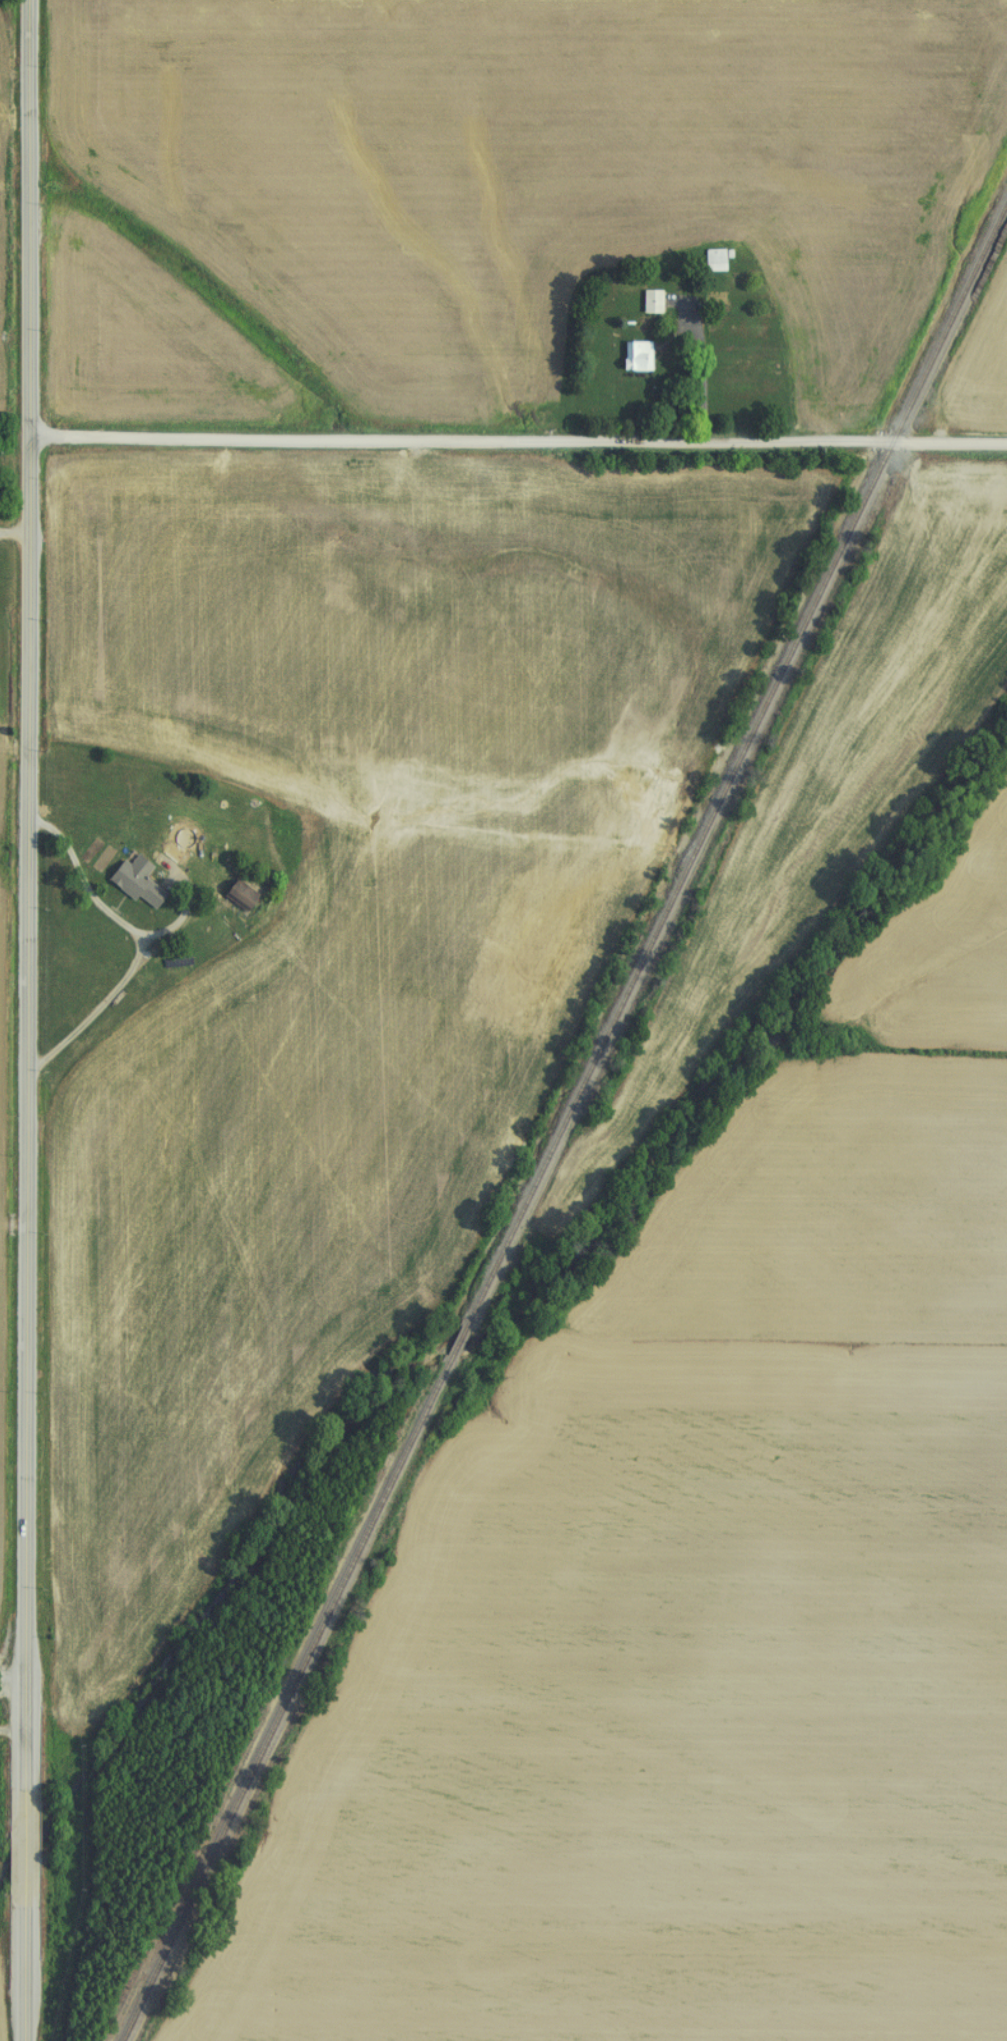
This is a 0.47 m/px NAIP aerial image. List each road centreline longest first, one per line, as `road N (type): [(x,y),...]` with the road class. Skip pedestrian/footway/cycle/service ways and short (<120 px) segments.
road 1 (secondary): [(23,2040),(29,0)]
road 2 (residential): [(31,438),(1006,446)]

